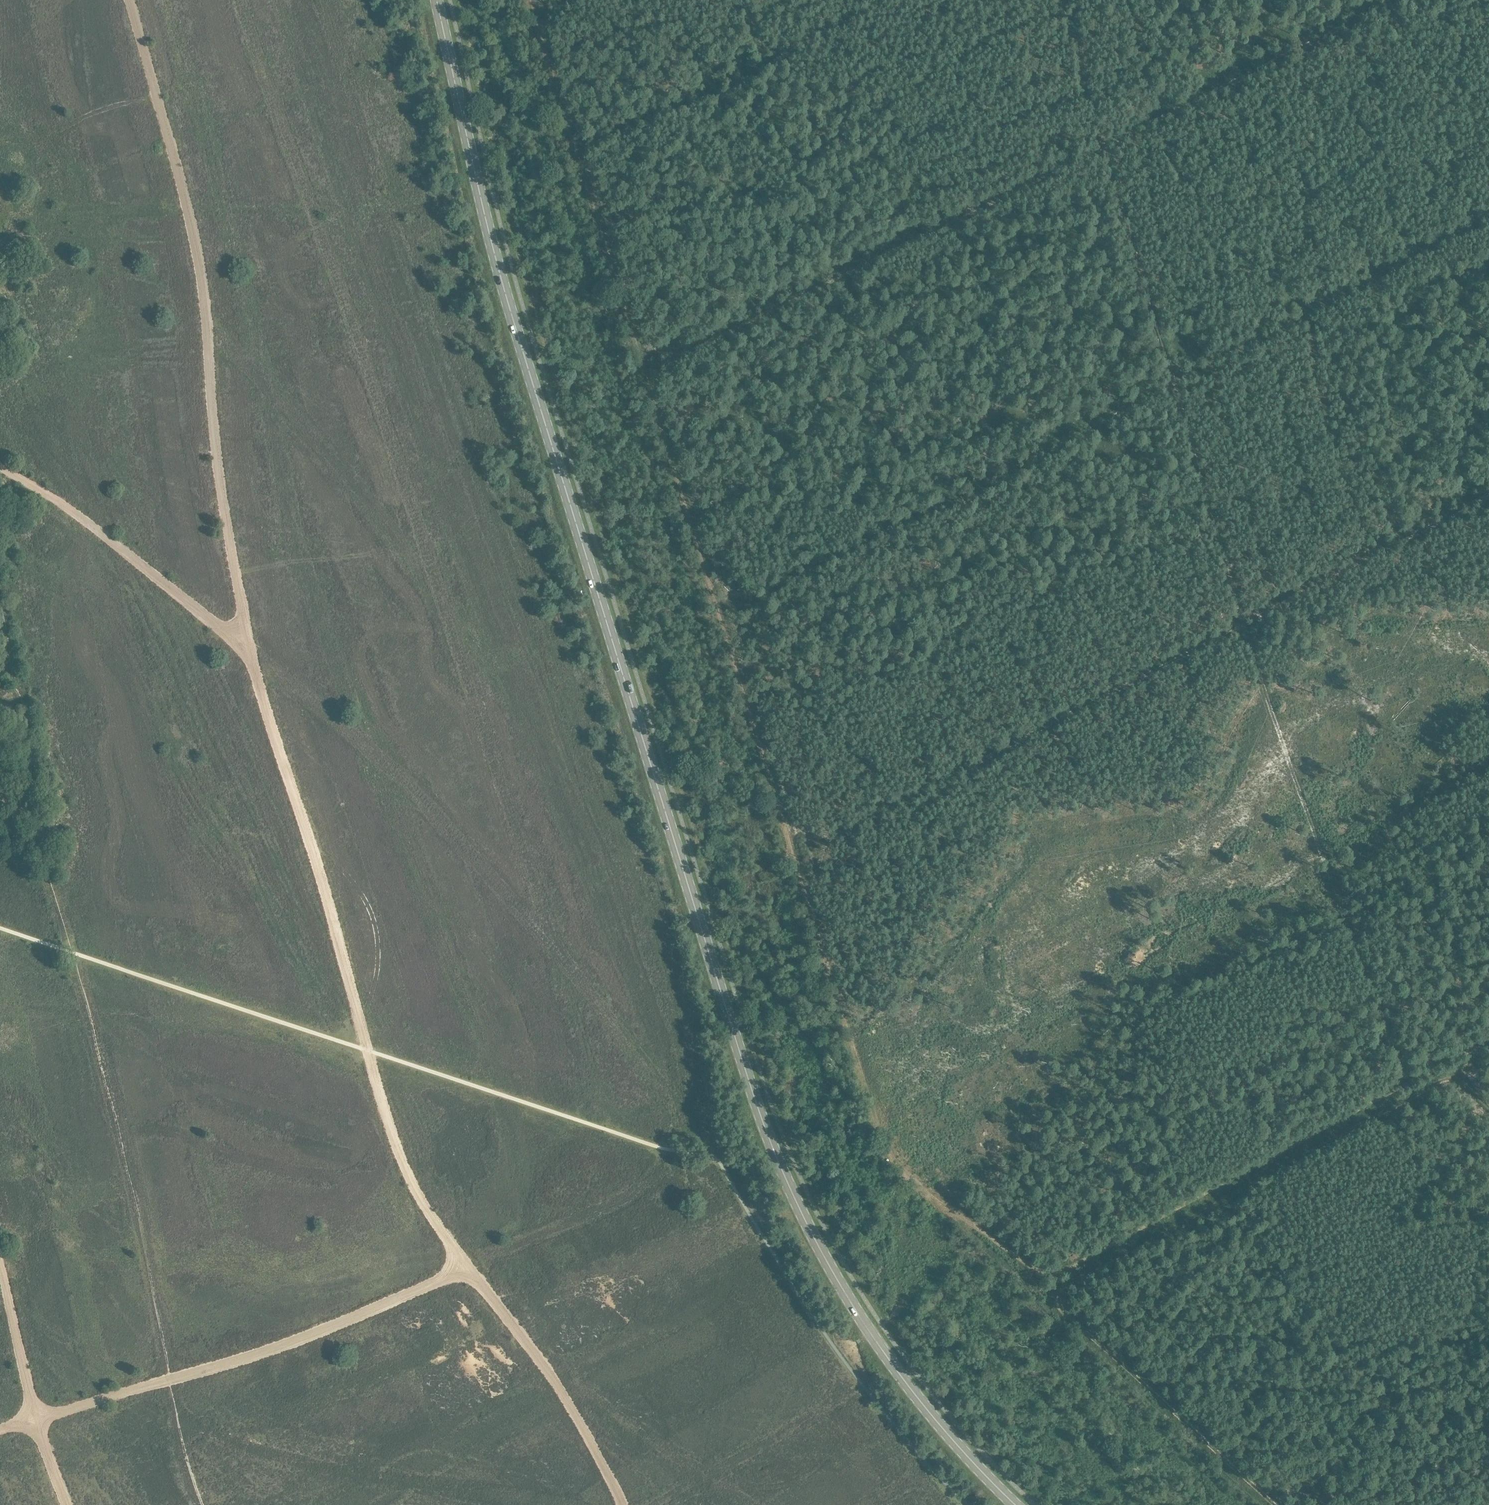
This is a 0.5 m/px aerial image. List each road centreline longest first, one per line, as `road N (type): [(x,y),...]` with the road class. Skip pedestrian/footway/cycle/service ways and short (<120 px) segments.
road 1 (track): [(527,0),(887,1159),(1035,1268),(1063,1269),(1486,1043)]
road 2 (primary): [(1020,1504),(941,1427),(862,1319),(773,1151),(491,244),(436,0)]
road 3 (track): [(1062,0),(1242,623),(1406,1083)]
road 4 (track): [(466,1269),(414,1186),(378,1087),(324,883),(249,651),(92,526),(0,467)]
road 5 (track): [(1278,1504),(1060,1306),(1058,1295),(1444,1079),(1463,1081)]
road 6 (track): [(129,0),(200,259),(215,456),(249,651)]
road 7 (track): [(170,1379),(327,1330),(466,1269),(538,1357),(622,1504)]
road 8 (track): [(170,1379),(0,1429)]
road 9 (track): [(0,1269),(36,1420)]

